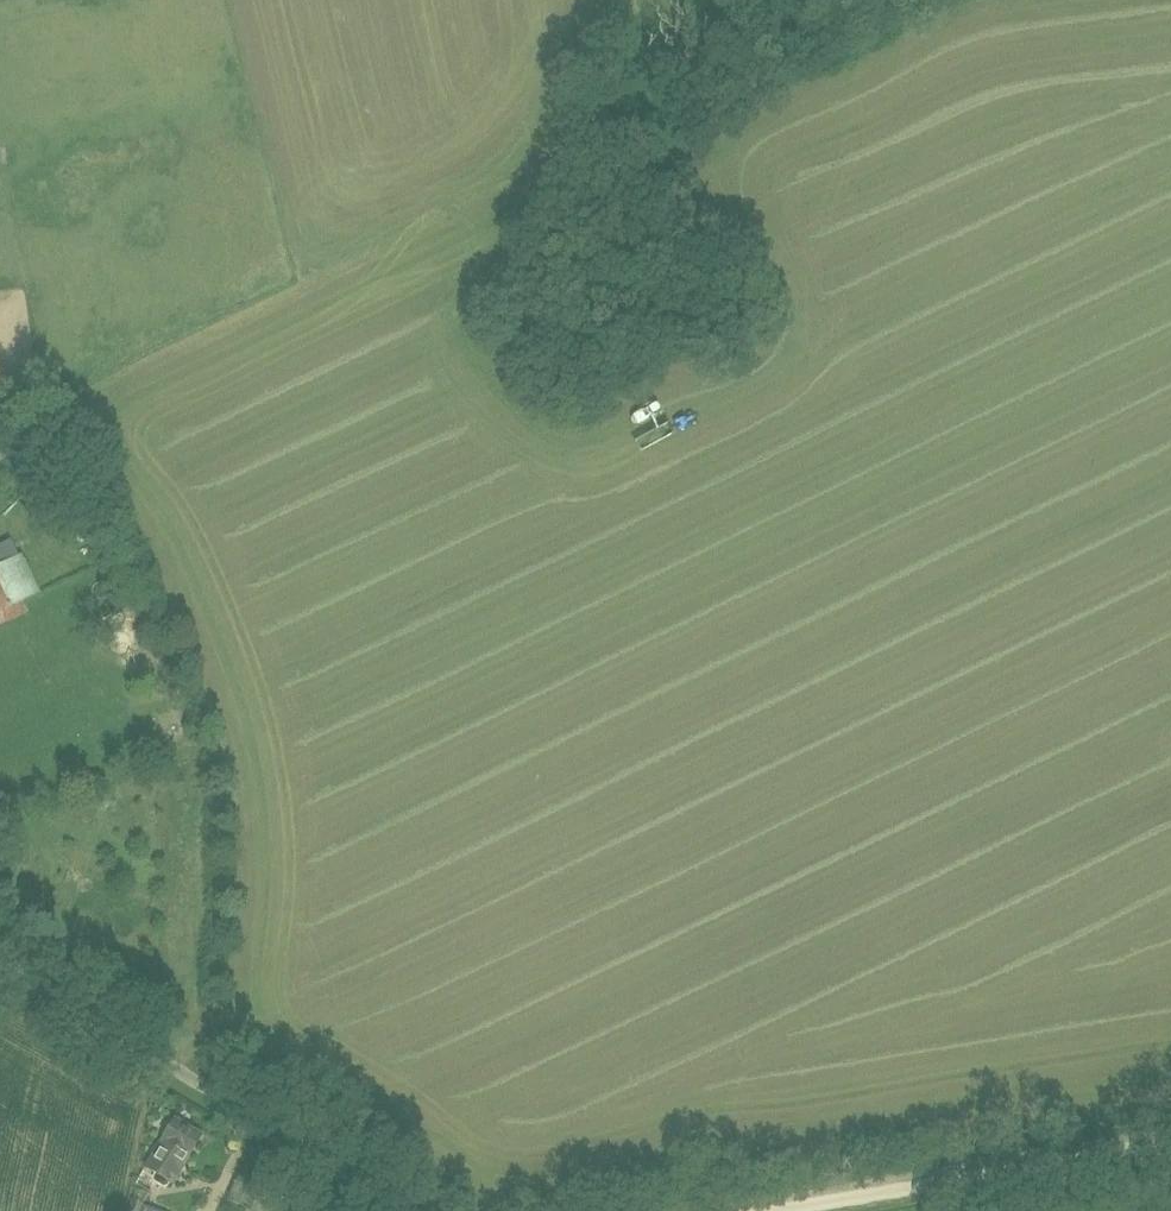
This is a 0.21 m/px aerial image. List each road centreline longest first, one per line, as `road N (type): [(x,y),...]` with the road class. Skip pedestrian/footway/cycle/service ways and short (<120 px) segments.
road 1 (unclassified): [(409,1210),(0,965)]
road 2 (track): [(772,1210),(1170,1142)]

